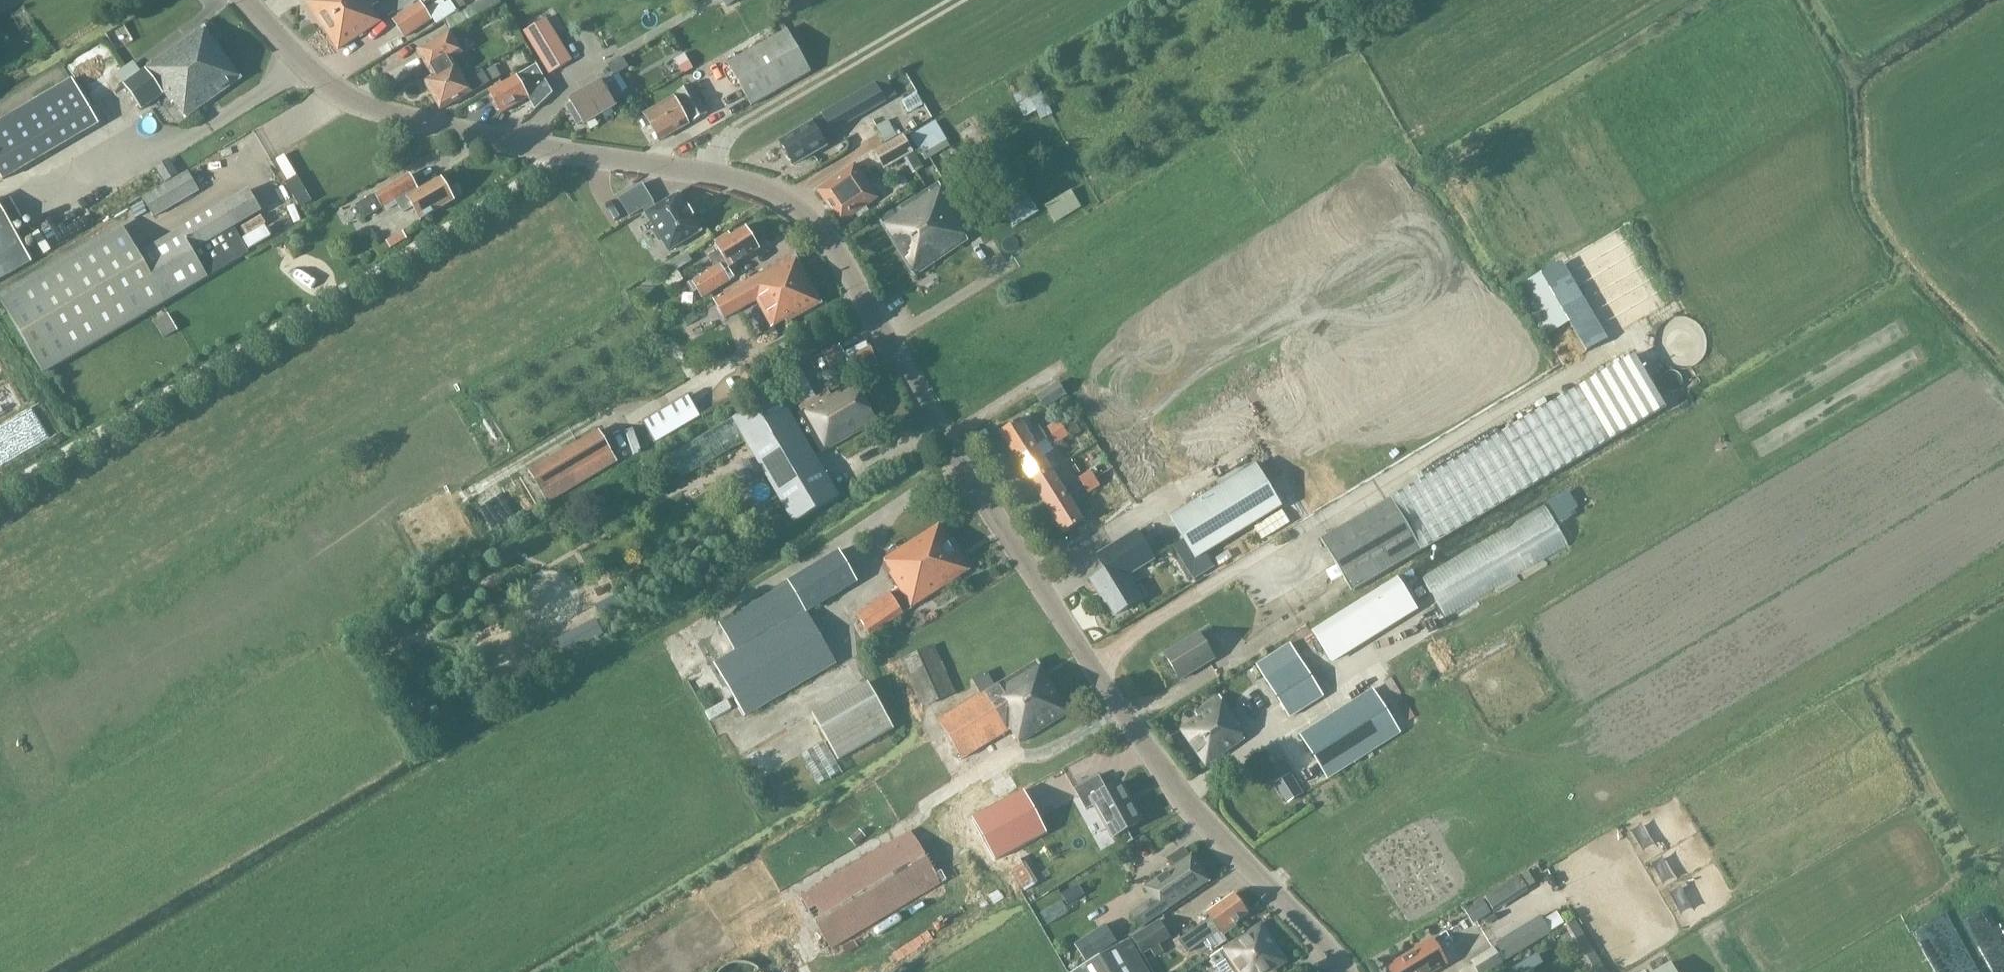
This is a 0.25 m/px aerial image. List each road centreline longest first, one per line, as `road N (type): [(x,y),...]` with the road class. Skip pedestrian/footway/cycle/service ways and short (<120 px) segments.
road 1 (unclassified): [(1345,971),(1189,807),(948,446),(822,232),(788,198),(726,178),(427,126),(324,83),(245,0)]

